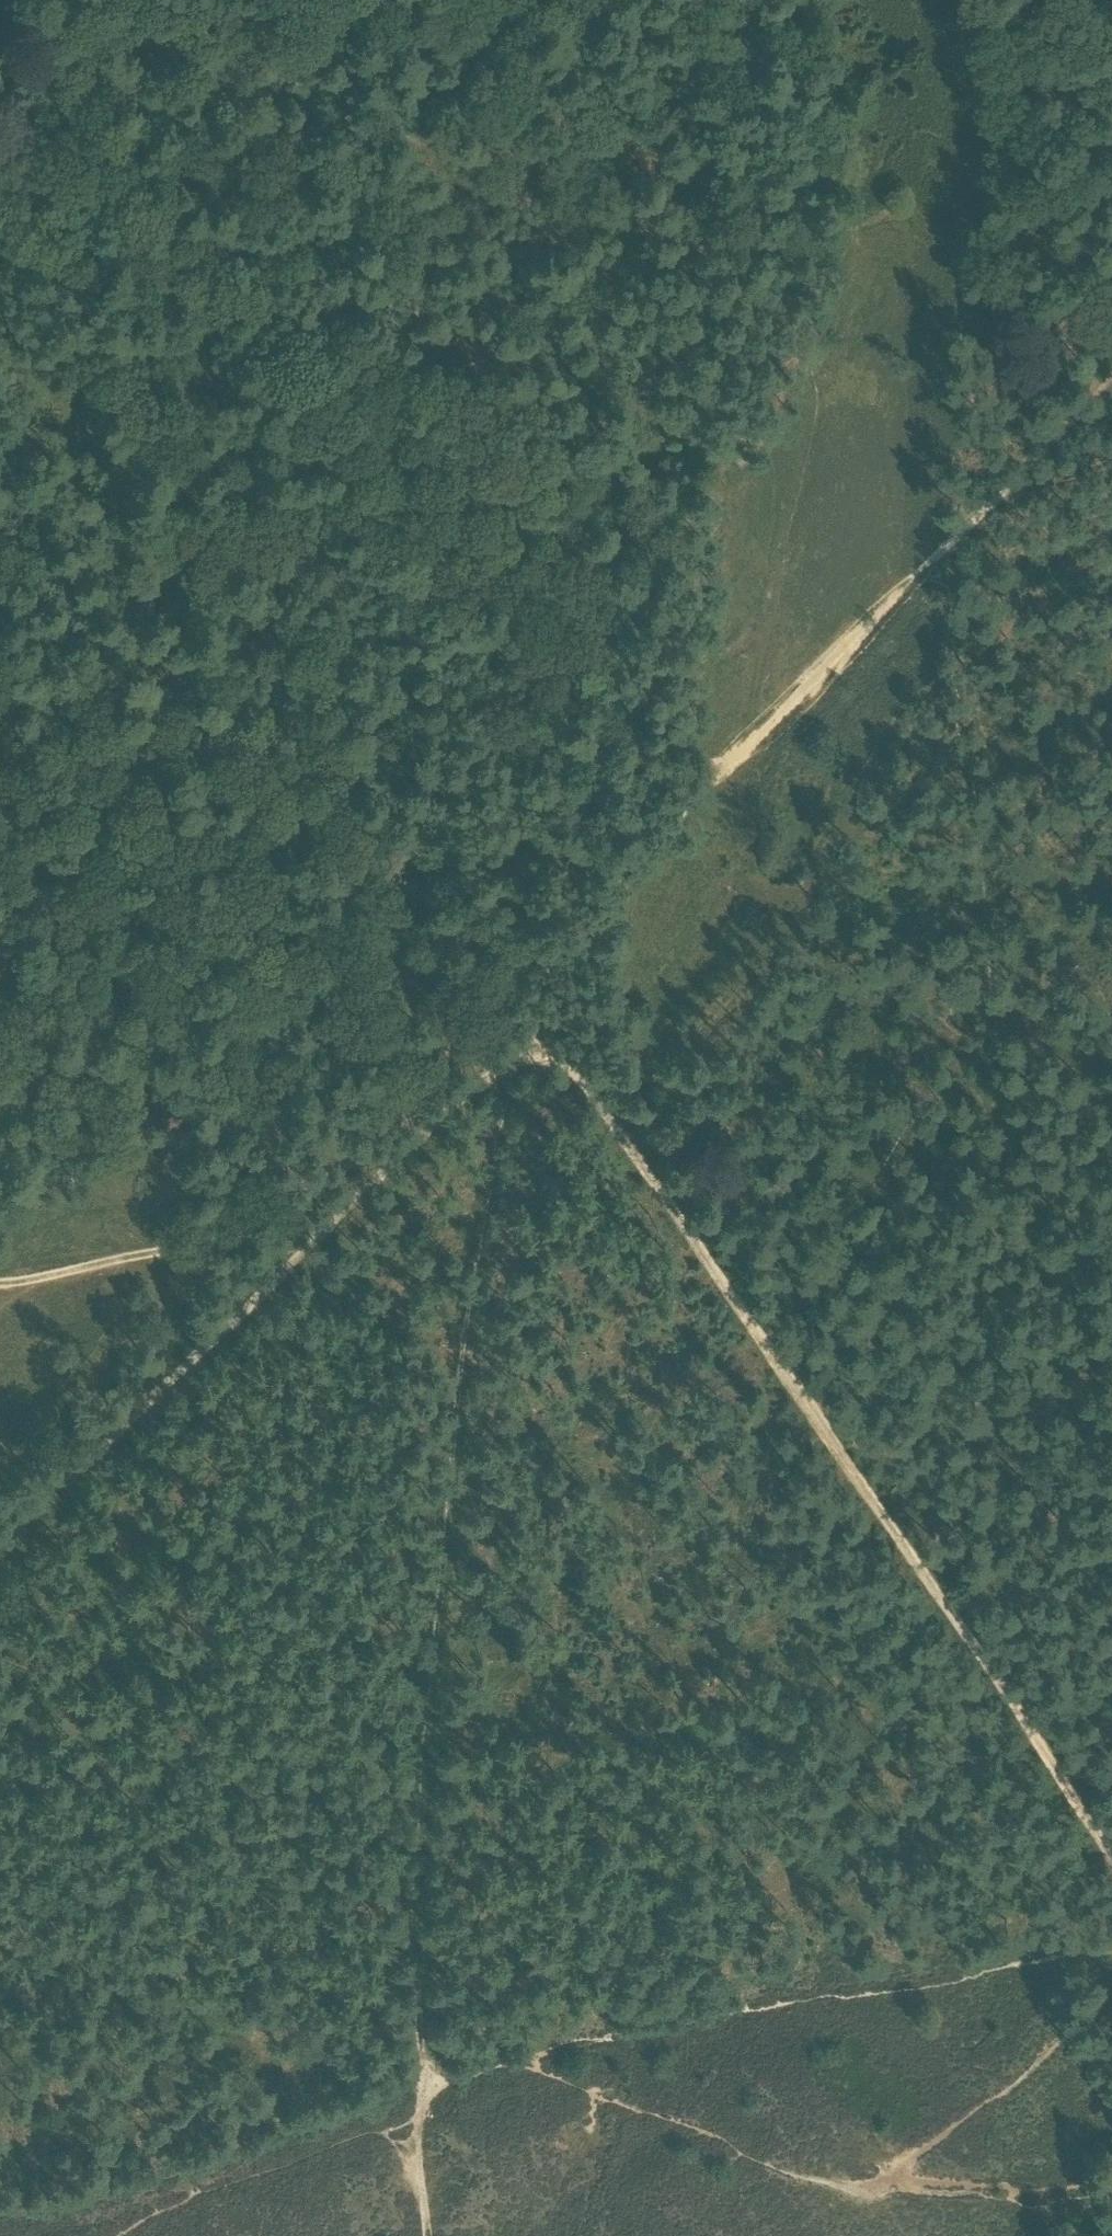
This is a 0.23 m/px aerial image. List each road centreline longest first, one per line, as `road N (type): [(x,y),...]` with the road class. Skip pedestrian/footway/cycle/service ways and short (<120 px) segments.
road 1 (track): [(332,1167),(446,1056),(478,1010),(1111,376)]
road 2 (track): [(1111,1857),(615,1125),(572,1069),(535,1051),(522,969)]
road 3 (track): [(425,2089),(418,1926),(443,1512),(505,1072)]
road 4 (track): [(1111,1952),(699,2017),(425,2089)]
road 5 (track): [(0,1547),(406,1148)]
road 6 (track): [(0,1279),(186,1244),(245,1223),(332,1167)]
road 7 (track): [(535,1051),(406,1148)]
road 8 (track): [(425,2089),(418,2129),(423,2235)]

